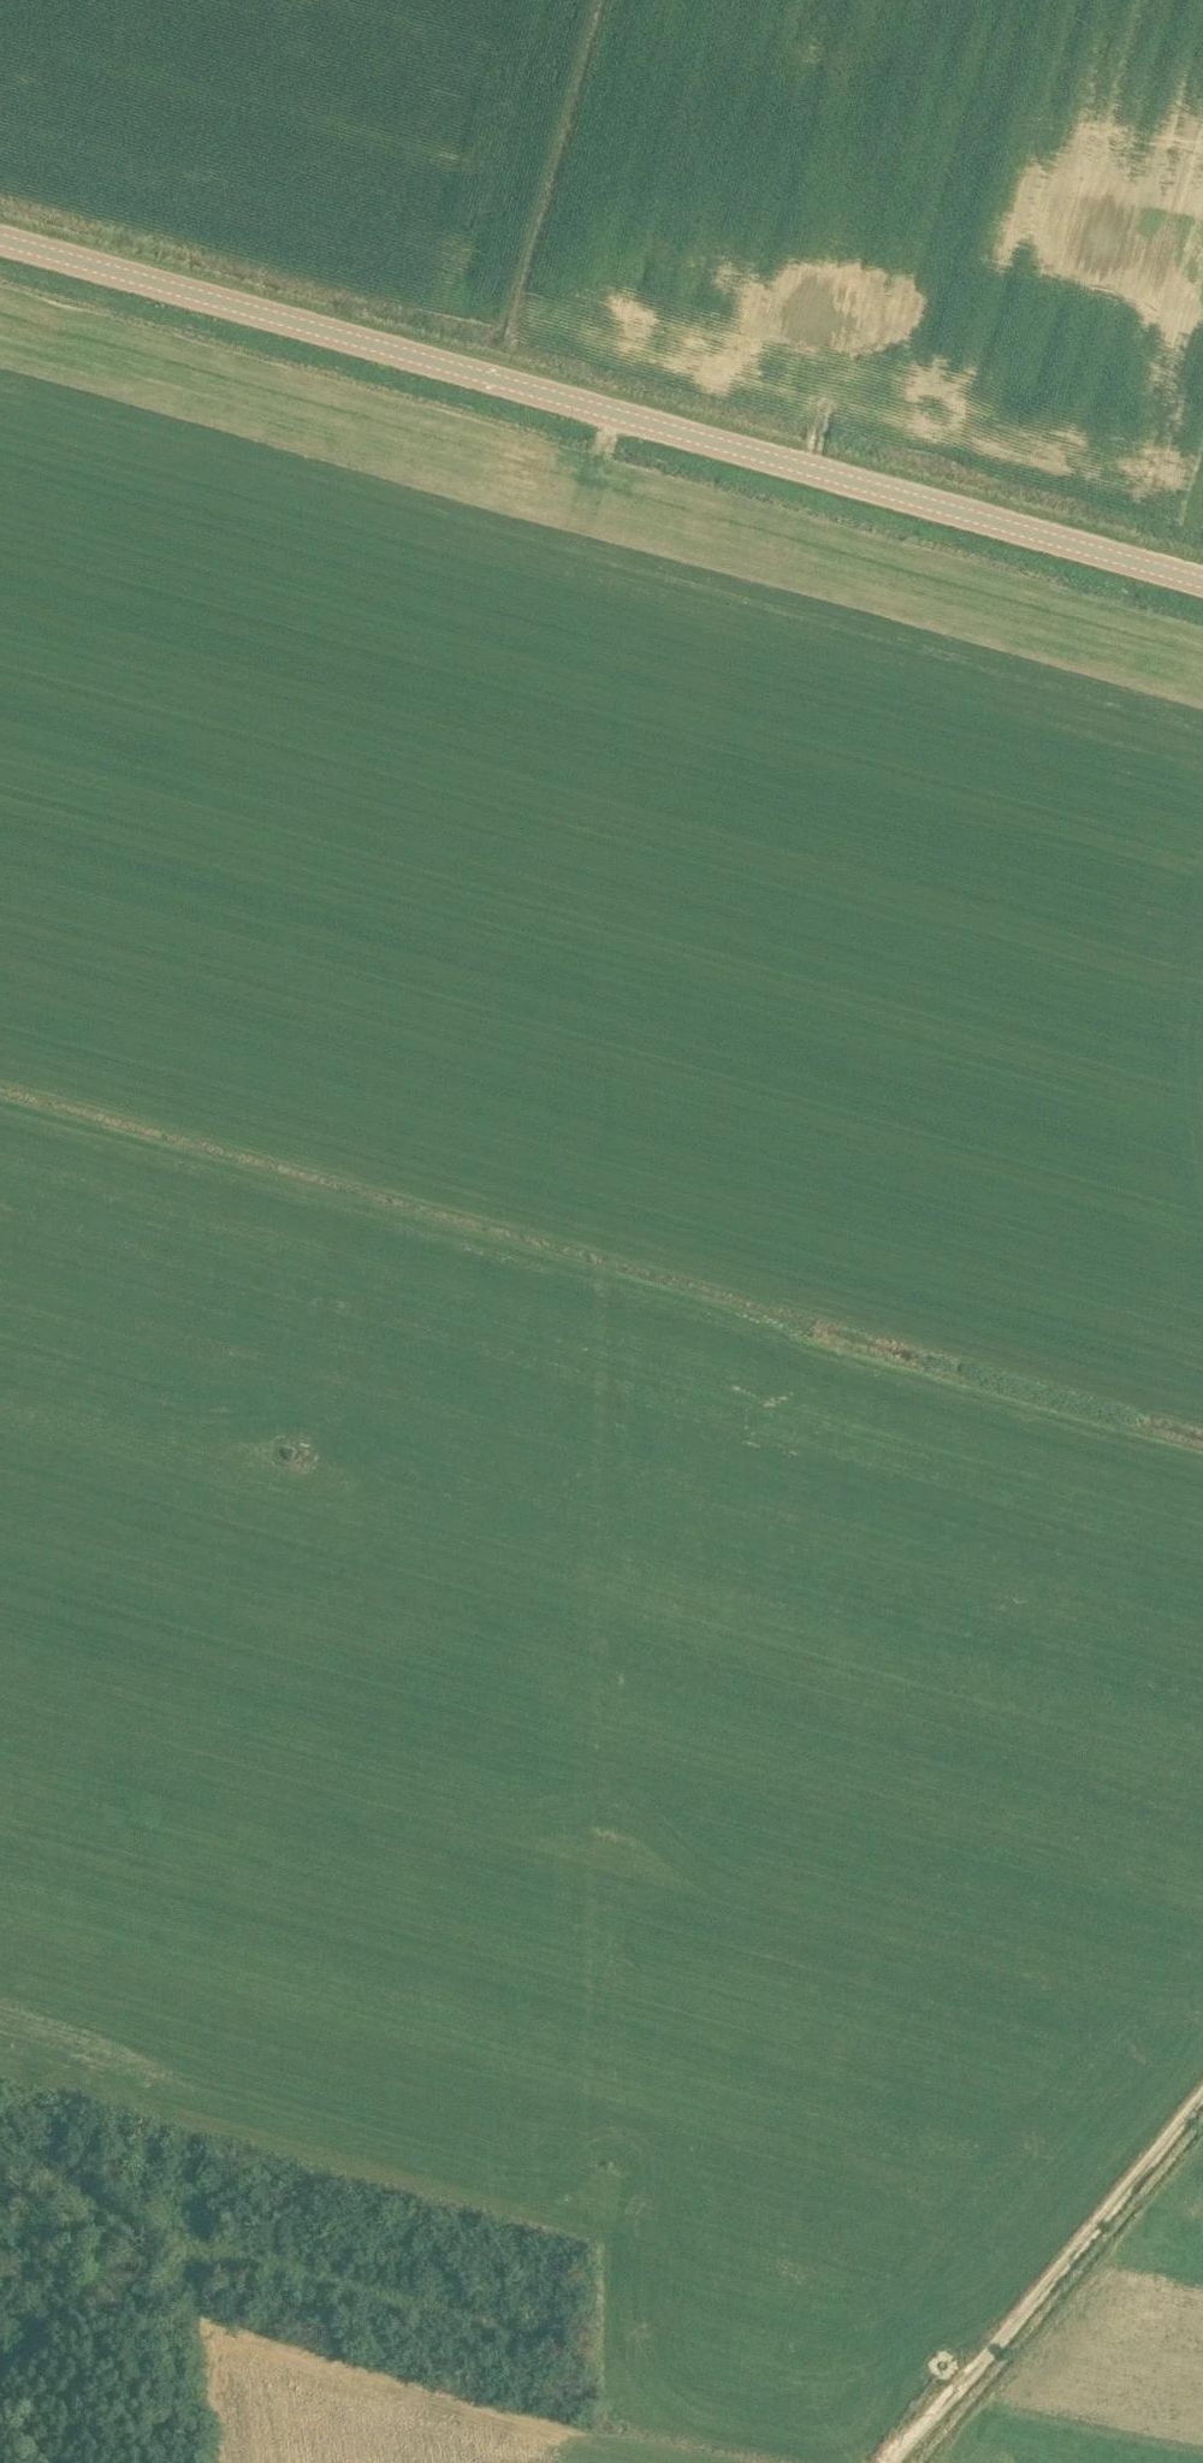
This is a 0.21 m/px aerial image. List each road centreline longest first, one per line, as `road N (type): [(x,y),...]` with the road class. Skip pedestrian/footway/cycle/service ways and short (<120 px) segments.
road 1 (tertiary): [(1202,581),(0,242)]
road 2 (track): [(1202,2098),(901,2462)]

